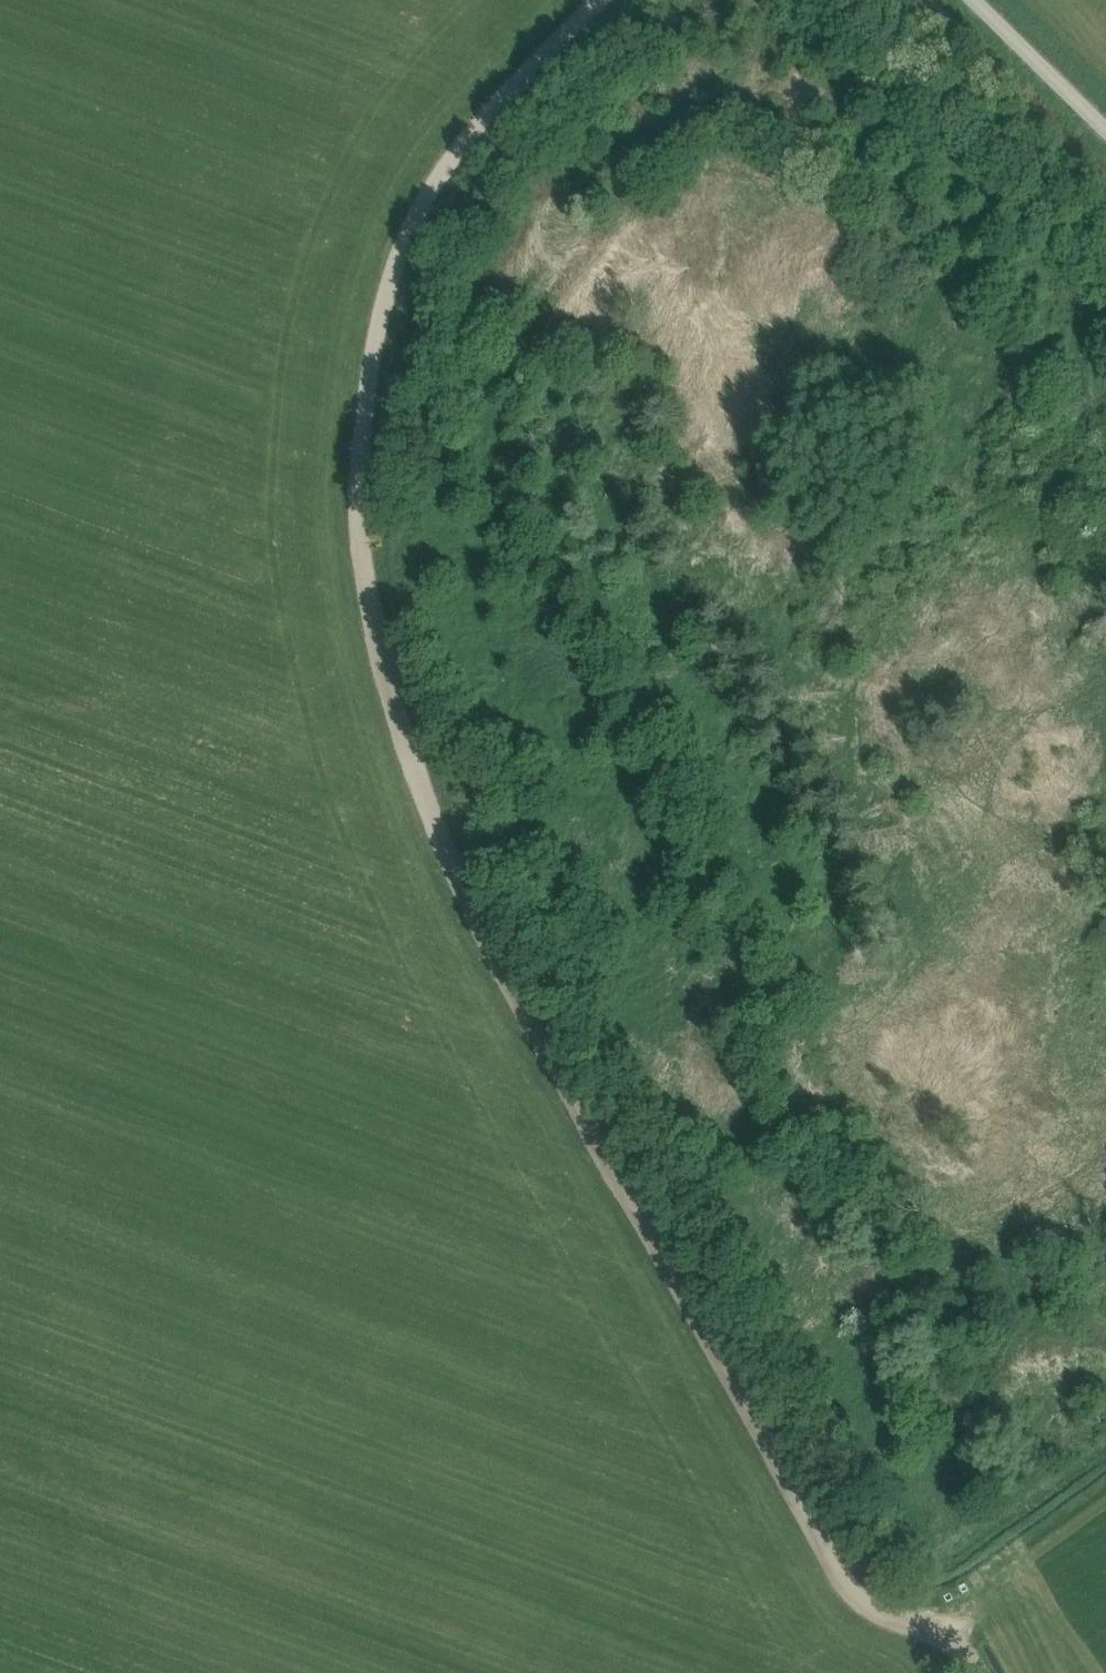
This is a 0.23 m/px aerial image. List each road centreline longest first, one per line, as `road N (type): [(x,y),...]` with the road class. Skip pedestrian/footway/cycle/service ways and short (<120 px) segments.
road 1 (track): [(976,1672),(961,1646),(871,1610),(460,883),(398,738),(357,473),(383,294),(415,206),(478,121),(599,0)]
road 2 (unclassified): [(1105,129),(976,0)]

